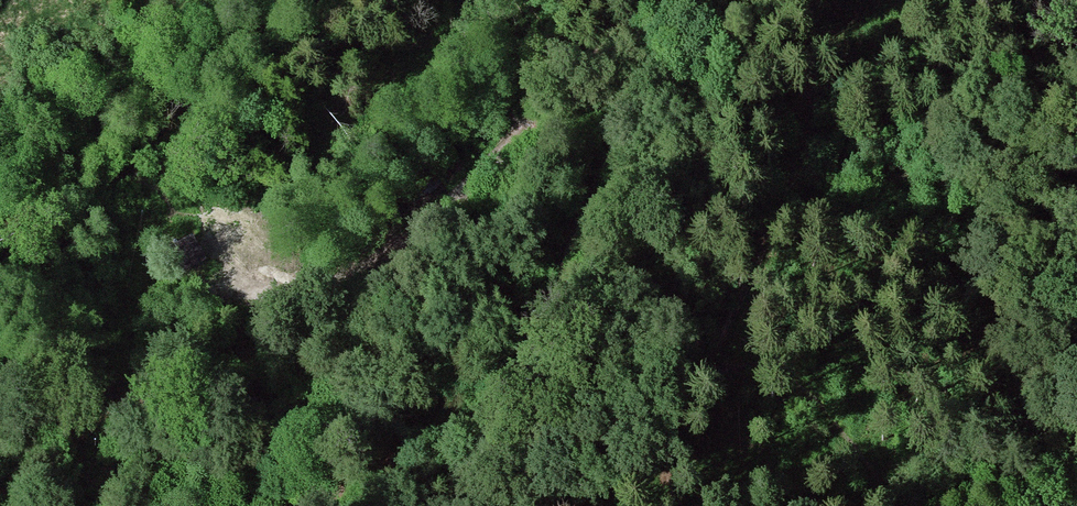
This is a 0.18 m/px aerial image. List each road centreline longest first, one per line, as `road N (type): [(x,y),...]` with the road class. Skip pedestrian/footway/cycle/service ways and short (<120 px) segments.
road 1 (track): [(636,45),(597,55),(374,264),(316,293),(276,299),(254,290),(234,249)]
road 2 (track): [(509,505),(525,404),(578,228),(641,78),(636,45)]
road 3 (track): [(311,505),(424,430),(453,420),(519,435)]
road 4 (track): [(676,395),(715,374),(768,369),(822,402)]

